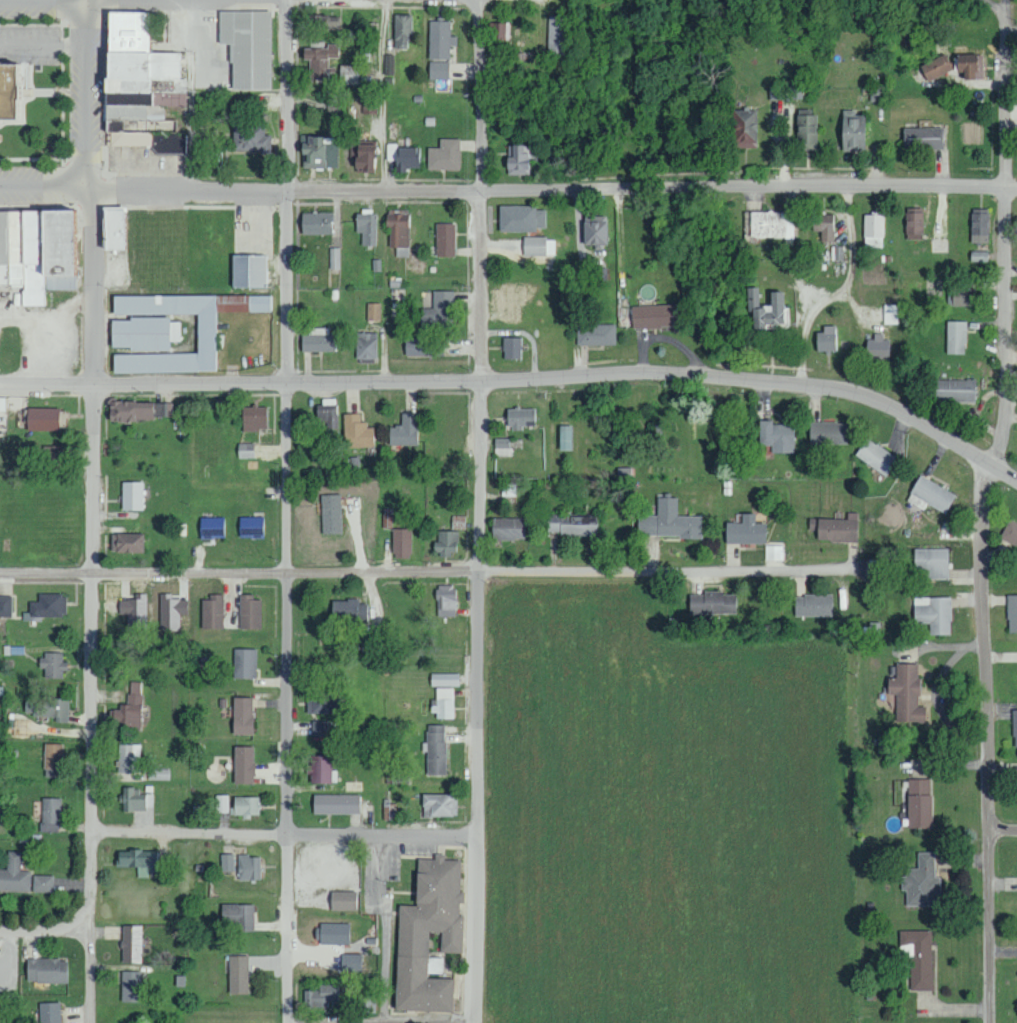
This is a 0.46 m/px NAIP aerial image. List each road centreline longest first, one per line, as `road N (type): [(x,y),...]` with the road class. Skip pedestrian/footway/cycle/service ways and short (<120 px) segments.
road 1 (residential): [(991,1022),(979,476),(1000,450),(1005,417),(1003,187)]
road 2 (residential): [(90,1022),(96,193)]
road 3 (residential): [(288,1022),(289,193)]
road 4 (residential): [(474,1022),(488,195)]
road 5 (residential): [(1016,478),(855,392),(708,377),(289,384)]
road 6 (residential): [(1016,188),(289,193)]
road 7 (residential): [(288,575),(854,571)]
road 8 (tertiary): [(289,193),(0,193)]
road 9 (residential): [(289,384),(0,384)]
road 10 (residential): [(288,575),(0,572)]
road 11 (residential): [(287,835),(92,832)]
road 12 (residential): [(488,195),(487,0)]
road 13 (residential): [(289,193),(292,0)]
road 14 (tertiary): [(96,193),(93,0)]
road 15 (residential): [(287,835),(476,837)]
road 16 (residential): [(1003,187),(995,0)]

